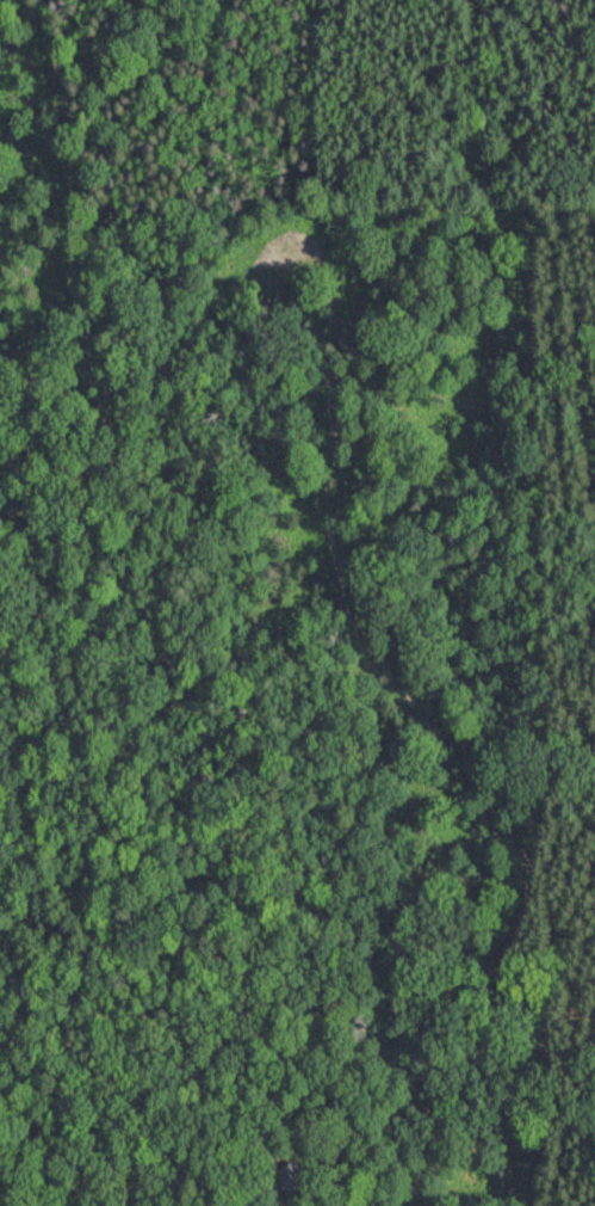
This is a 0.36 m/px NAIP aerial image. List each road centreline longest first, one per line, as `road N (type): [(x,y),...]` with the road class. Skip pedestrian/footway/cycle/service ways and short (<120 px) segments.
road 1 (track): [(0,366),(163,410),(466,716),(594,923)]

